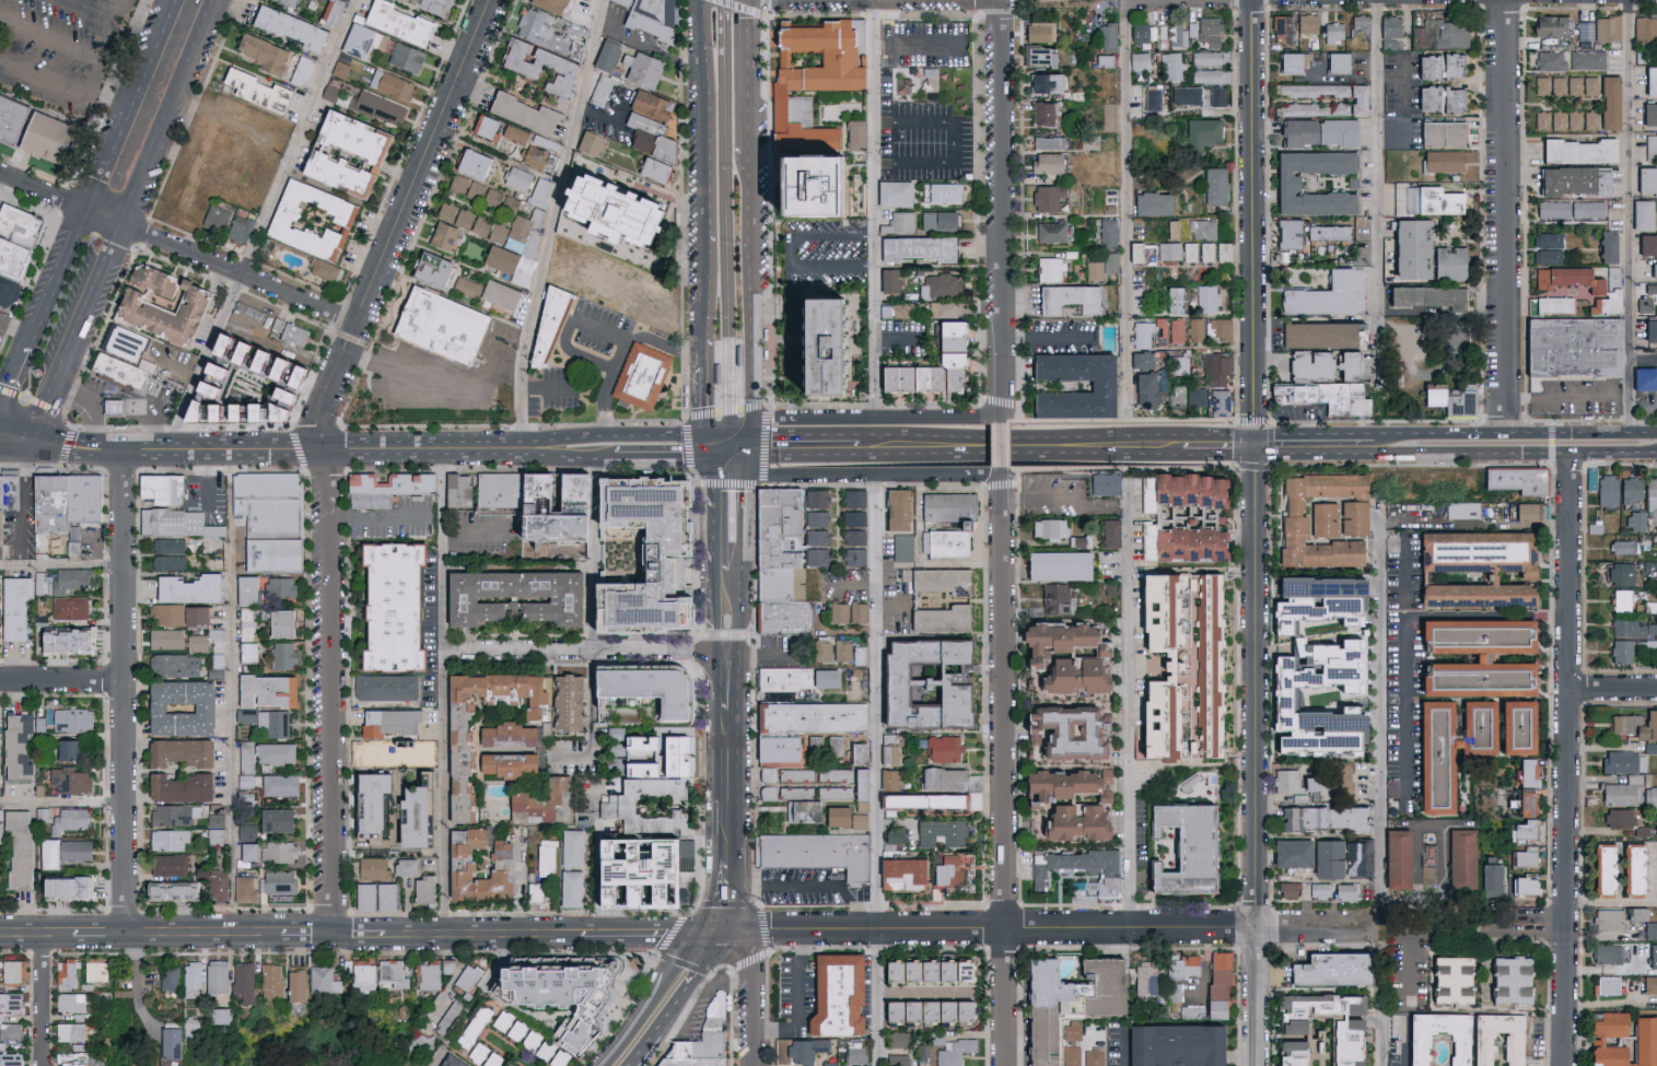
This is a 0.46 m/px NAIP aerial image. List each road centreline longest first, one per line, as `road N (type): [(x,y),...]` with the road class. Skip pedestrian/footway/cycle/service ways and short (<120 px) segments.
road 1 (residential): [(1256,1065),(1251,0)]
road 2 (tertiary): [(0,933),(723,933)]
road 3 (residential): [(723,933),(1378,928)]
road 4 (residential): [(1569,1065),(1576,453)]
road 5 (residential): [(1007,1065),(1003,495)]
road 6 (residential): [(335,932),(330,446)]
road 7 (residential): [(127,932),(125,447)]
road 8 (residential): [(303,446),(493,0)]
road 9 (tertiary): [(39,432),(216,0)]
road 10 (residential): [(1507,434),(1505,0)]
road 11 (residential): [(1002,399),(1001,0)]
road 12 (residential): [(0,171),(357,320)]
road 13 (secondary): [(162,447),(545,445)]
road 14 (tertiary): [(180,0),(35,336)]
road 15 (secondary): [(859,444),(1187,444)]
road 16 (residential): [(446,652),(731,649)]
road 17 (secondary): [(744,435),(743,157)]
road 18 (secondary): [(723,933),(680,964),(606,1065)]
road 19 (residential): [(914,420),(744,417)]
road 20 (secondary): [(712,435),(565,437),(545,445)]
road 21 (residential): [(746,459),(762,472),(909,478)]
road 22 (secondary): [(630,1065),(723,933)]
road 23 (secondary): [(743,157),(743,8)]
road 24 (secondary): [(709,191),(711,339)]
road 25 (secondary): [(728,858),(730,710)]
road 26 (residential): [(723,933),(752,969),(754,1065)]
road 27 (secondary): [(1369,445),(1381,453),(1507,453)]
road 28 (residential): [(45,1065),(45,933)]
road 29 (residential): [(0,680),(125,680)]

